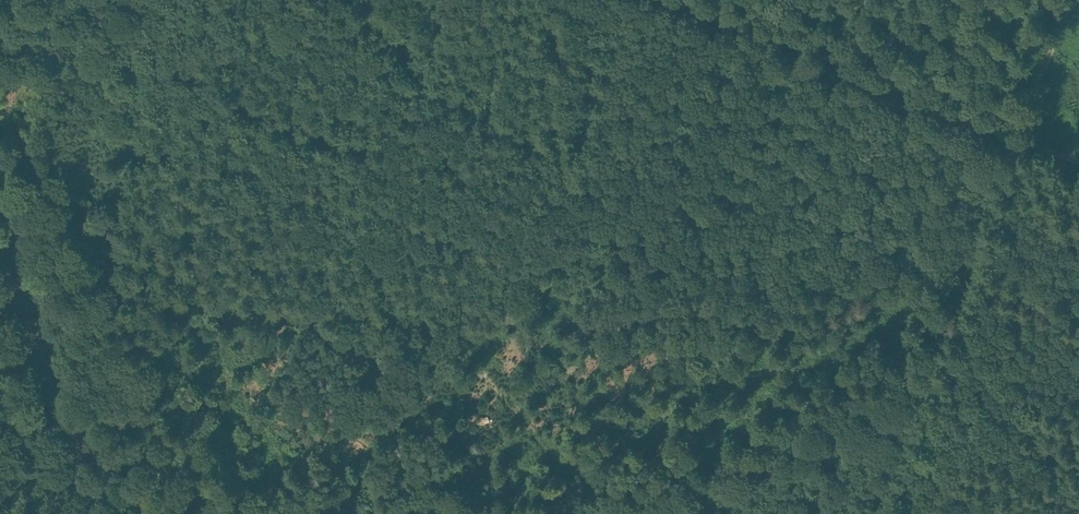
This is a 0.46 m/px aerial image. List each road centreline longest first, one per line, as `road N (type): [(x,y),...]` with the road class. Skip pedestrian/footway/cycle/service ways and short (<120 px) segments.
road 1 (track): [(866,513),(1009,134)]
road 2 (track): [(42,357),(182,0)]
road 3 (track): [(1009,134),(673,0)]
road 4 (primary): [(88,513),(0,218)]
road 5 (track): [(1009,134),(1061,0)]

